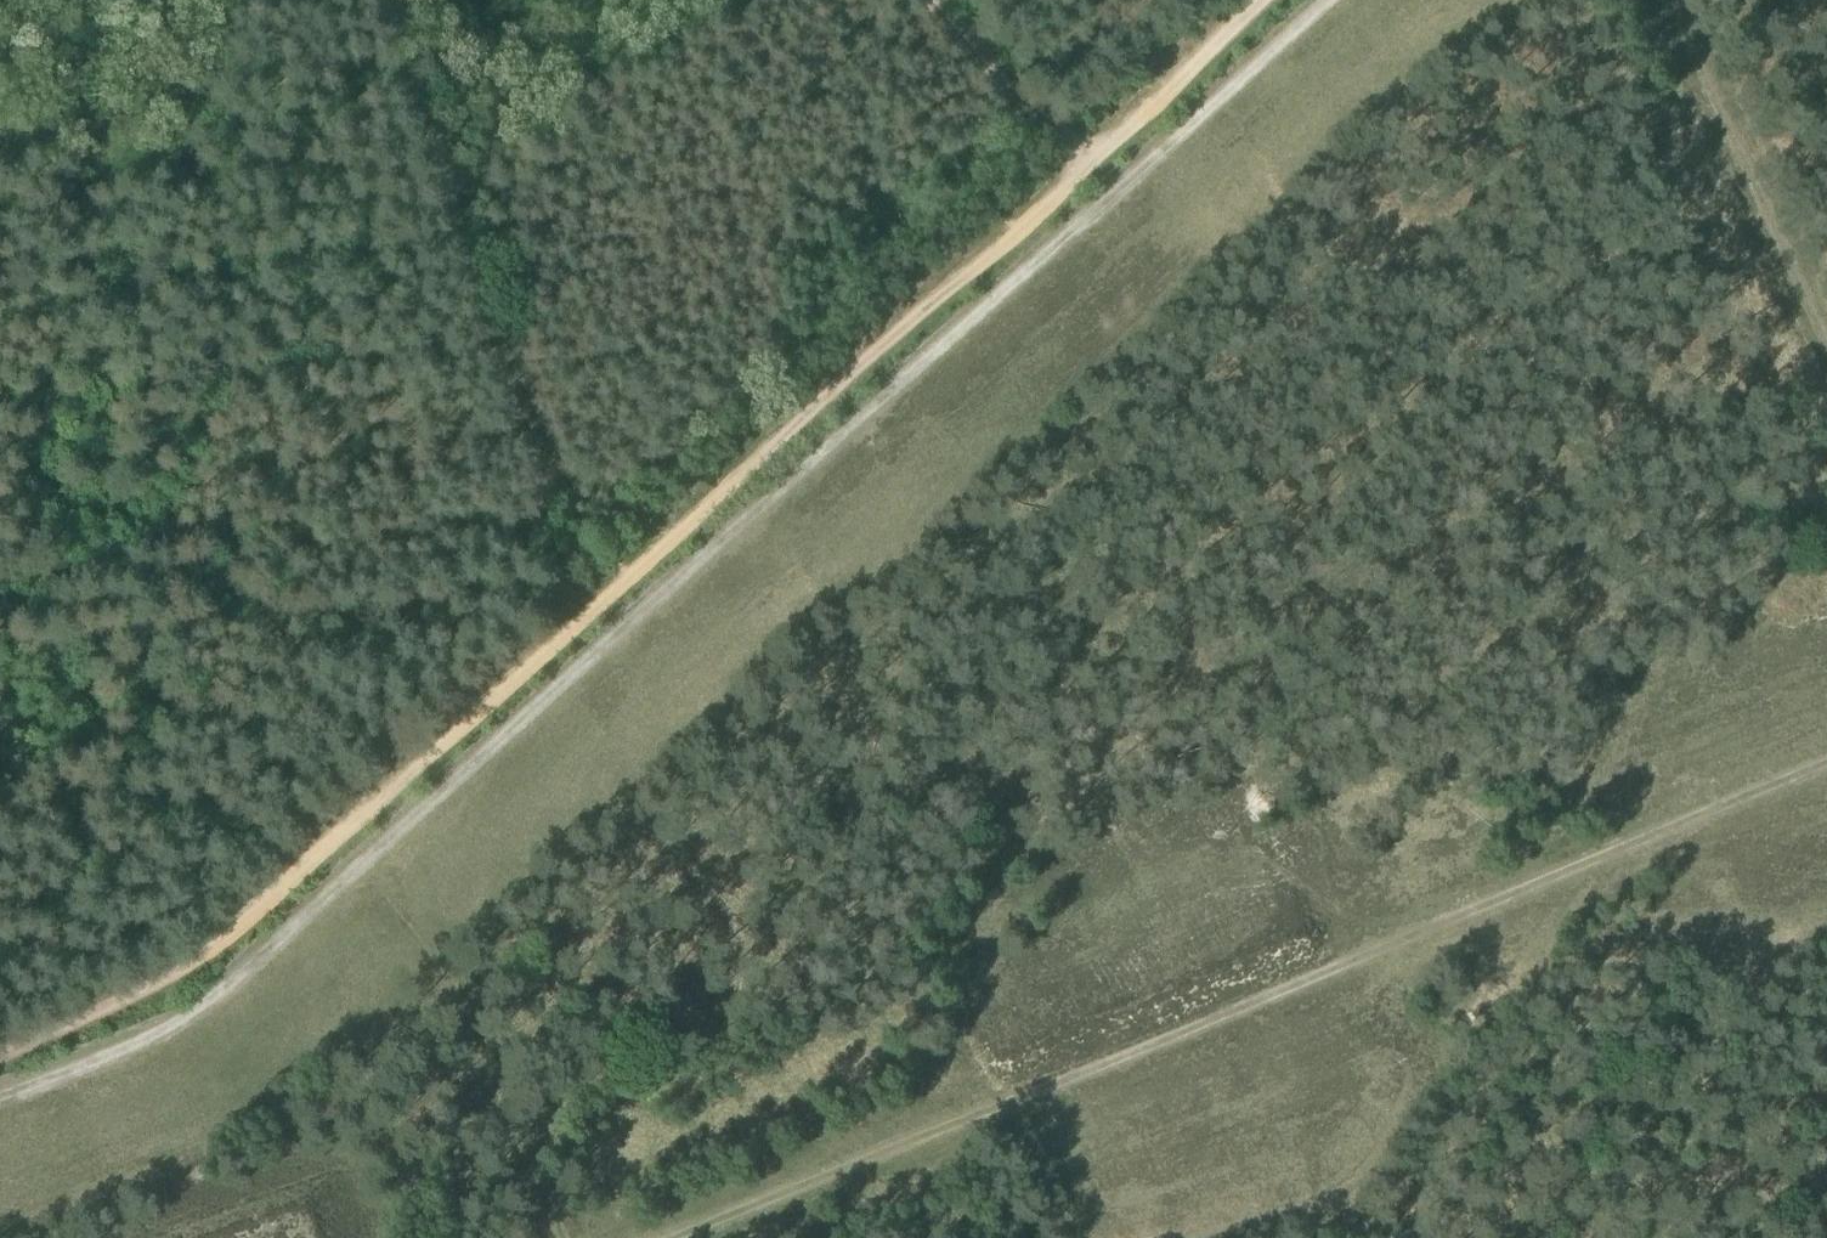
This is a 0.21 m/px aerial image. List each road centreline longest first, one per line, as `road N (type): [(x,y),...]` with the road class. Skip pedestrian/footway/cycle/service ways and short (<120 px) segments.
road 1 (track): [(0,1090),(179,1020),(1319,0)]
road 2 (track): [(1268,0),(1020,234),(853,369),(235,933),(157,985),(0,1057)]
road 3 (track): [(650,1237),(1826,762)]
road 4 (track): [(931,0),(1088,163)]

